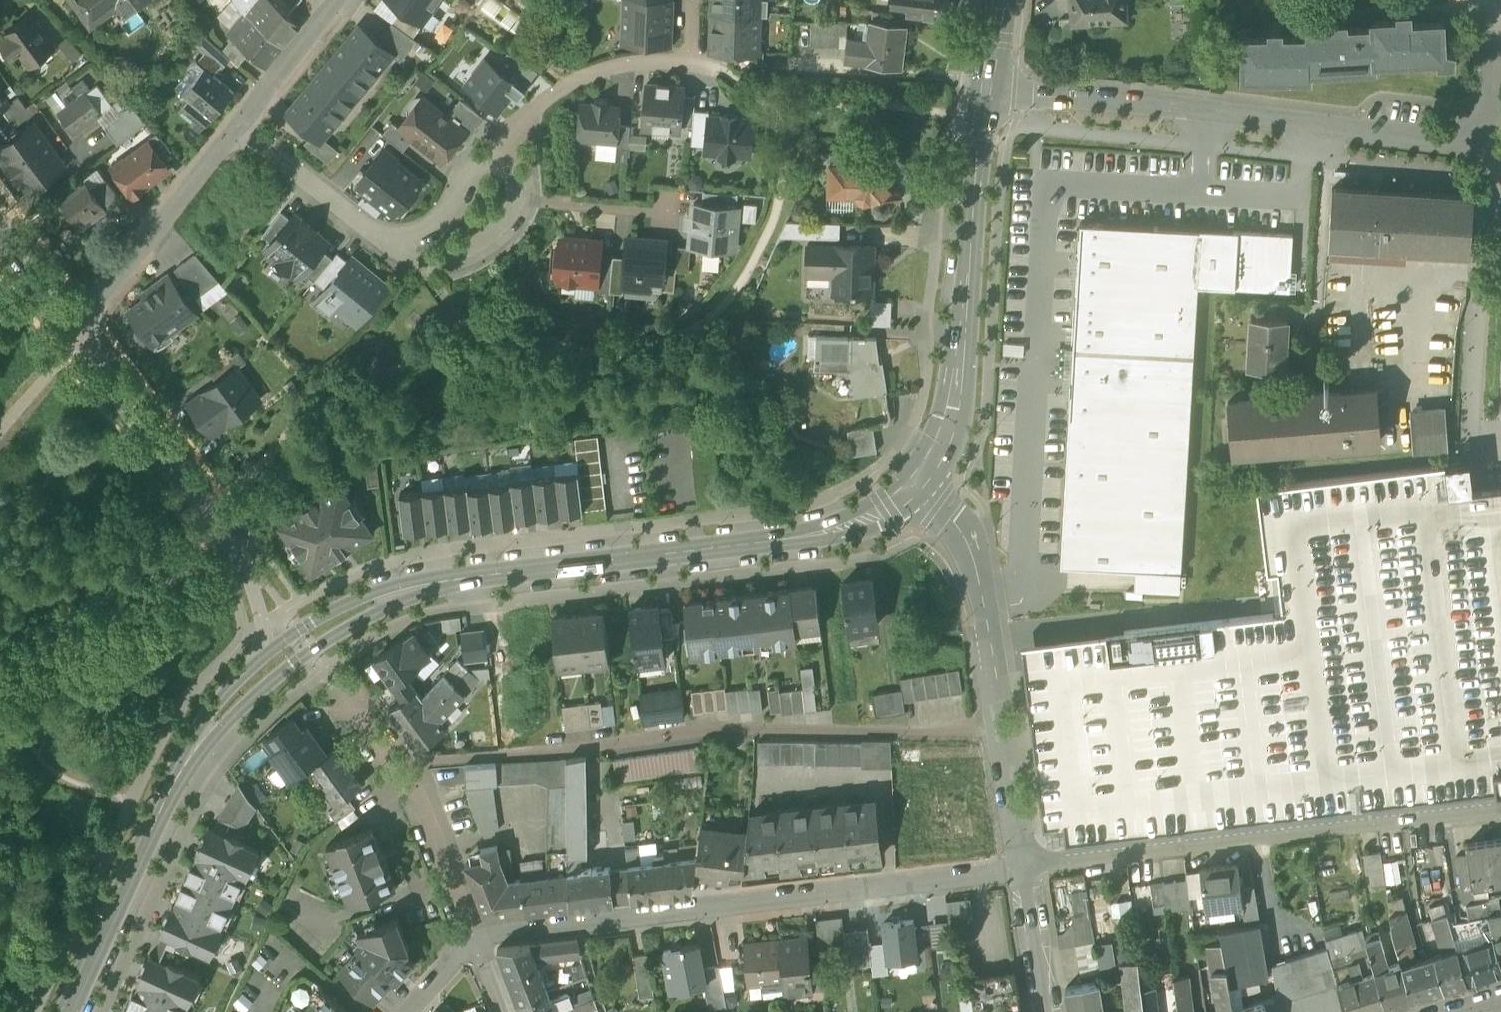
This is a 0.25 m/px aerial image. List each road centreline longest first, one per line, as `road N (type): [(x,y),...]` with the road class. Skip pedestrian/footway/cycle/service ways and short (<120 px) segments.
road 1 (tertiary): [(924,485),(875,519),(813,534),(393,593),(304,641),(237,694)]
road 2 (residential): [(1500,38),(1491,107),(1459,141),(990,91)]
road 3 (residential): [(1023,870),(469,934)]
road 4 (residential): [(1500,810),(1023,870)]
road 5 (residential): [(924,485),(969,537),(1023,870)]
road 6 (tertiary): [(990,91),(955,423),(924,485)]
road 7 (tertiary): [(237,694),(164,801),(67,1011)]
road 8 (residential): [(248,570),(76,333)]
road 9 (residential): [(469,934),(398,770),(332,680)]
road 10 (residential): [(76,333),(238,127)]
road 11 (residential): [(500,146),(563,85),(635,61),(690,59)]
road 12 (residential): [(375,238),(414,265),(462,256),(495,234),(517,200)]
road 13 (residential): [(238,127),(375,238)]
road 14 (residential): [(500,146),(467,167),(436,223),(399,239),(375,238)]
road 15 (residential): [(238,127),(340,0)]
road 16 (residential): [(517,200),(661,212)]
road 17 (residential): [(1023,870),(1047,1011)]
road 18 (residential): [(76,333),(0,228)]
road 19 (residential): [(248,570),(259,631),(237,694)]

